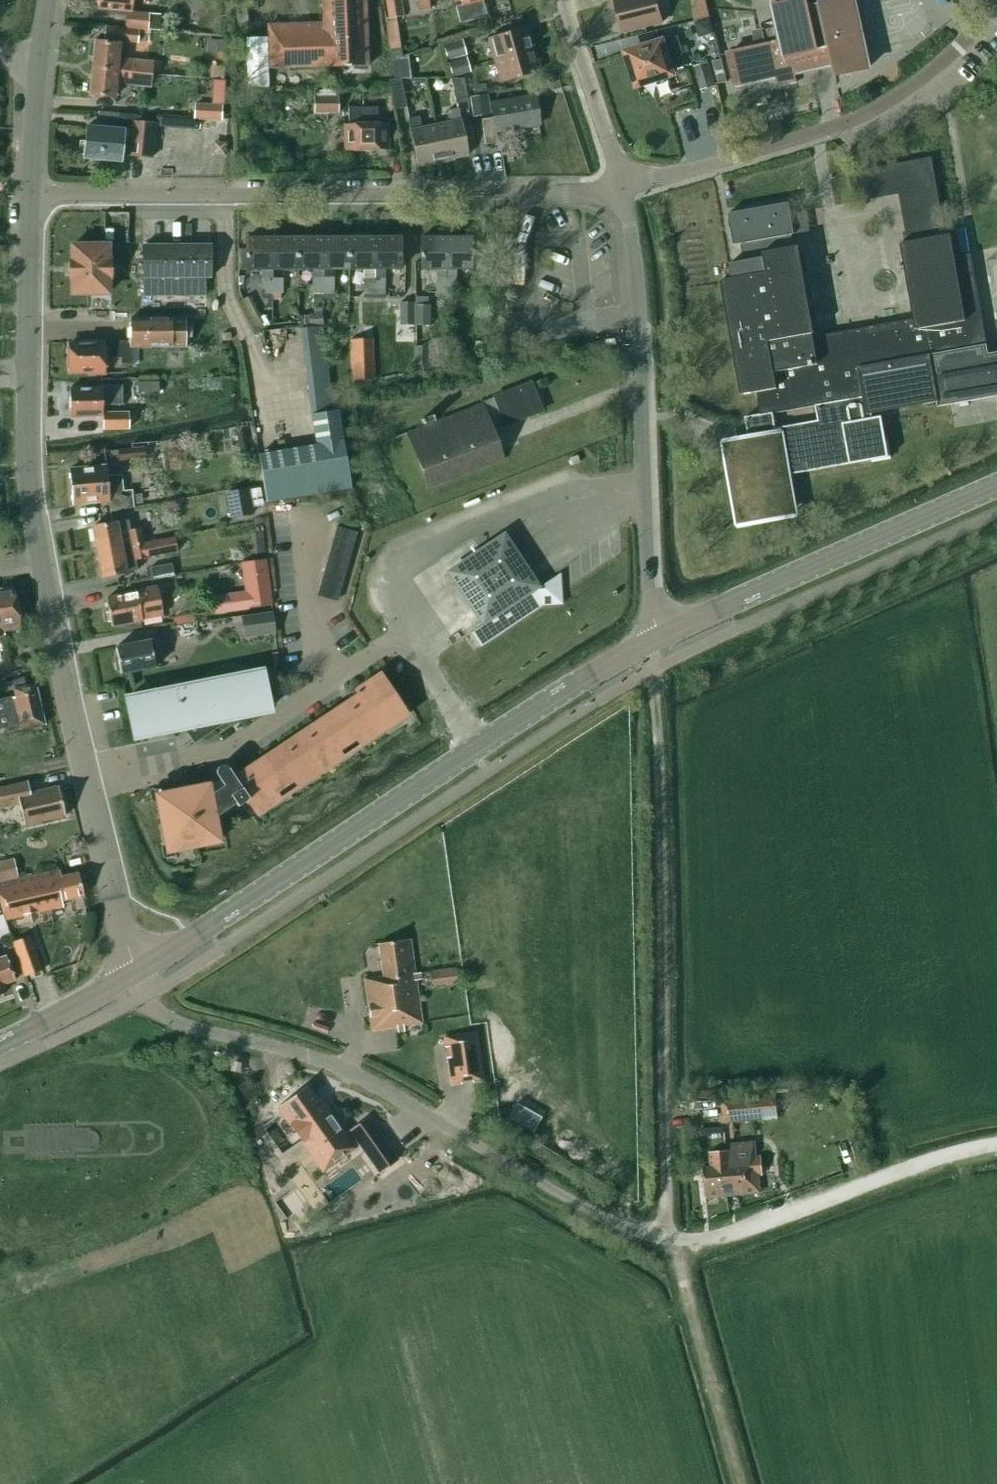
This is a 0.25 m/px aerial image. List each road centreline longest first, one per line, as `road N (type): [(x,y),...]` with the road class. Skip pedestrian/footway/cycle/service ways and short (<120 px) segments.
road 1 (track): [(653,670),(668,1225),(741,1483)]
road 2 (unclassified): [(869,1184),(744,1231),(671,1239),(633,1230),(329,1063),(161,1016),(140,998),(134,974)]
road 3 (residential): [(621,188),(520,196),(29,195)]
road 4 (residential): [(85,779),(28,478),(29,195)]
road 5 (residential): [(85,779),(226,749),(392,648),(419,659),(477,748)]
road 6 (residential): [(652,641),(641,317),(621,188)]
road 7 (residential): [(621,188),(739,158),(880,108),(938,65),(996,0)]
road 8 (tertiary): [(134,974),(477,748)]
road 9 (tertiary): [(652,641),(996,487)]
road 10 (tertiary): [(477,748),(652,641)]
road 11 (residential): [(134,974),(85,779)]
road 12 (residential): [(621,188),(563,0)]
road 13 (tertiary): [(134,974),(0,1046)]
road 14 (residential): [(29,195),(38,59)]

